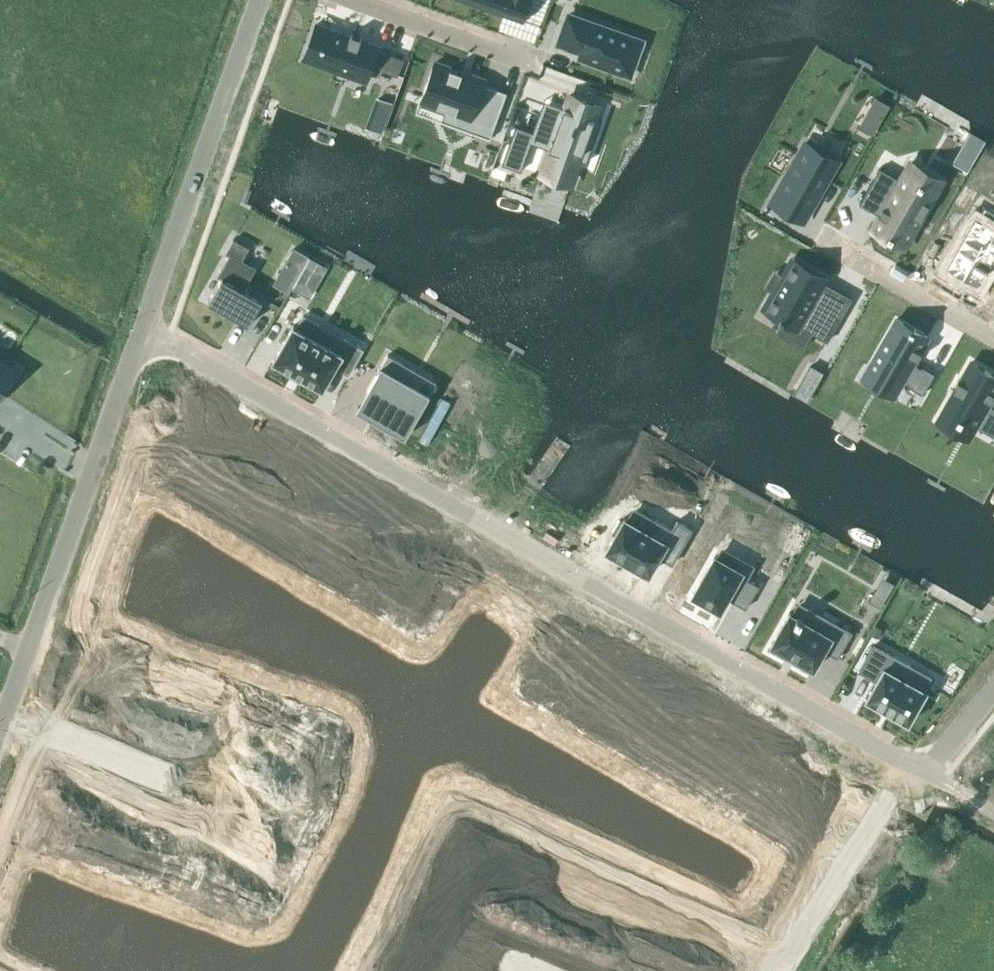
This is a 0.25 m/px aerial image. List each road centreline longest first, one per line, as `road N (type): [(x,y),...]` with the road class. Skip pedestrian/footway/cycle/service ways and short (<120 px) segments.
road 1 (unclassified): [(926,773),(142,326)]
road 2 (unclassified): [(6,717),(142,326)]
road 3 (residential): [(142,326),(258,0)]
road 4 (residential): [(926,773),(774,970)]
road 5 (residential): [(819,239),(993,340)]
road 6 (residential): [(350,0),(537,69)]
road 7 (residential): [(6,717),(171,779)]

